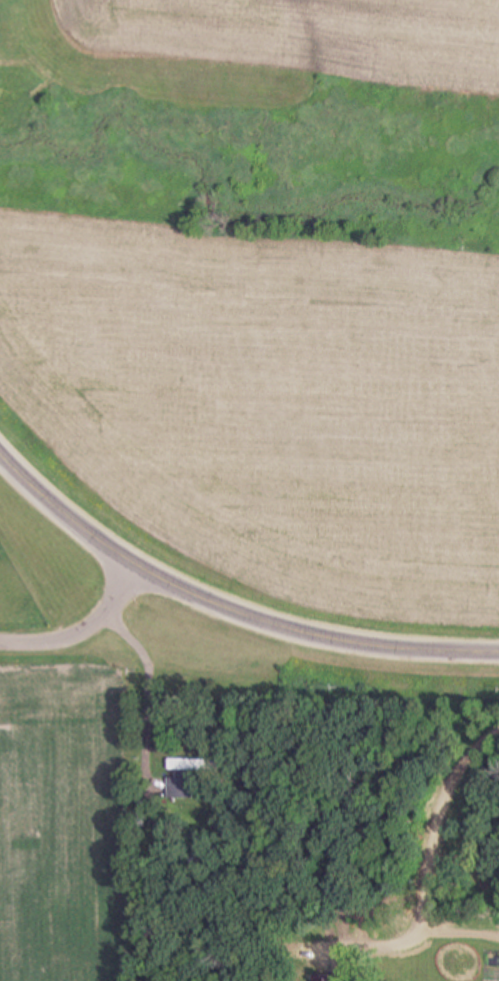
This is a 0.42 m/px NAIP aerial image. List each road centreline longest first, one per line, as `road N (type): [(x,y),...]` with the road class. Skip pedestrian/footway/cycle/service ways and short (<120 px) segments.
road 1 (tertiary): [(498,646),(344,641),(201,596),(90,533),(0,448)]
road 2 (residential): [(0,641),(50,641),(81,629),(146,565)]

